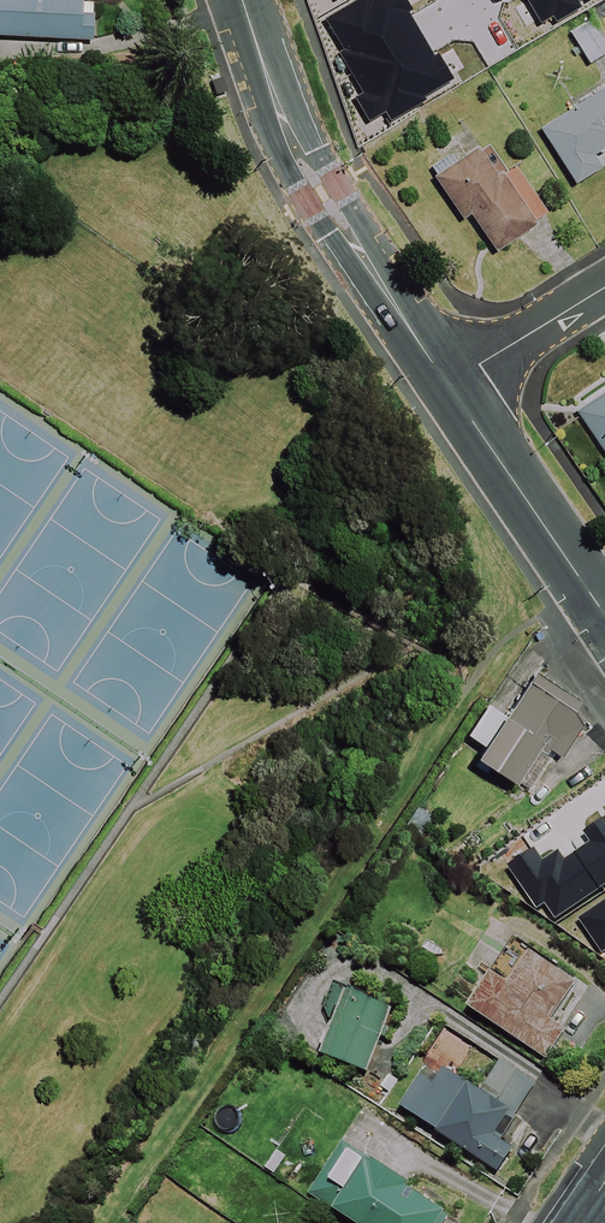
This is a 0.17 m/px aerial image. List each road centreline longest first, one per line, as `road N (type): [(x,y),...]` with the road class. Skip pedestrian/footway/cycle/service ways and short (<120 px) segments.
road 1 (tertiary): [(447,384),(301,161),(242,0)]
road 2 (tertiary): [(604,614),(447,384)]
road 3 (residential): [(447,384),(604,286)]

